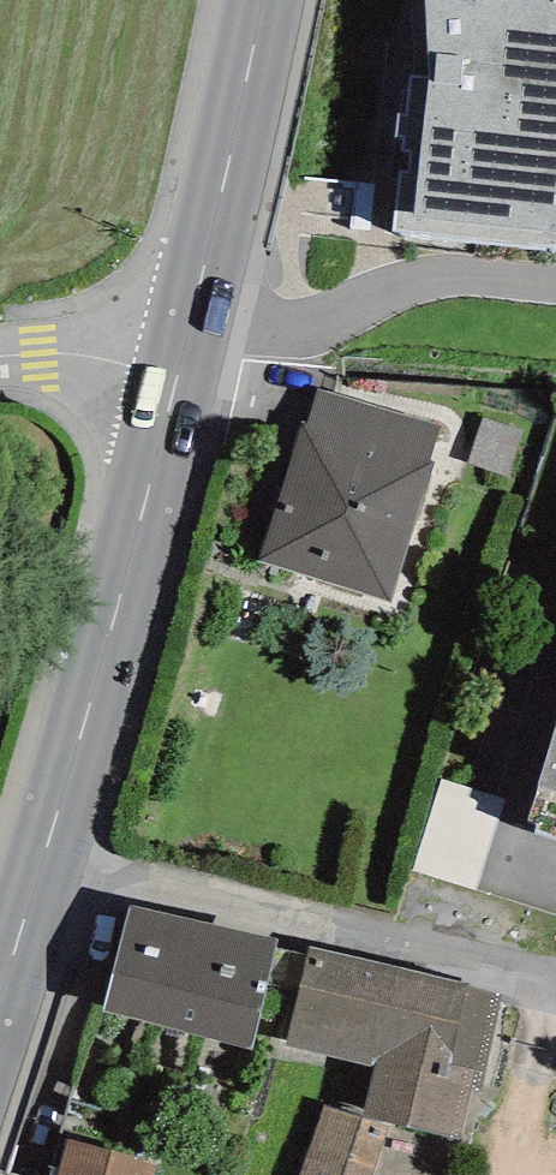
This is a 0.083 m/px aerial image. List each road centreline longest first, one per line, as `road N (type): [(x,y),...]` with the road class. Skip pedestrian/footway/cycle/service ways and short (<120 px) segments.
road 1 (residential): [(50,851),(555,983)]
road 2 (secondary): [(182,364),(50,851)]
road 3 (secondary): [(262,0),(182,364)]
road 4 (residential): [(182,364),(0,359)]
road 5 (secondary): [(50,851),(0,988)]

